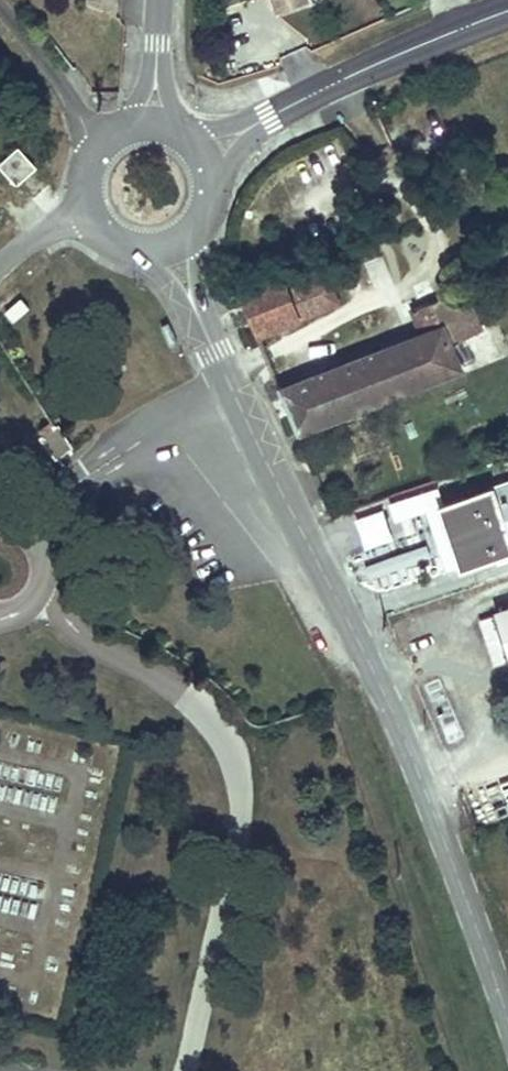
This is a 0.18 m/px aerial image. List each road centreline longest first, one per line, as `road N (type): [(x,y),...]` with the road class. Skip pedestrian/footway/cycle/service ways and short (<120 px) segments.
road 1 (tertiary): [(215,351),(379,681),(507,1021)]
road 2 (unclassified): [(507,14),(270,116)]
road 3 (tertiary): [(143,250),(215,351)]
road 4 (tertiary): [(215,351),(196,230)]

